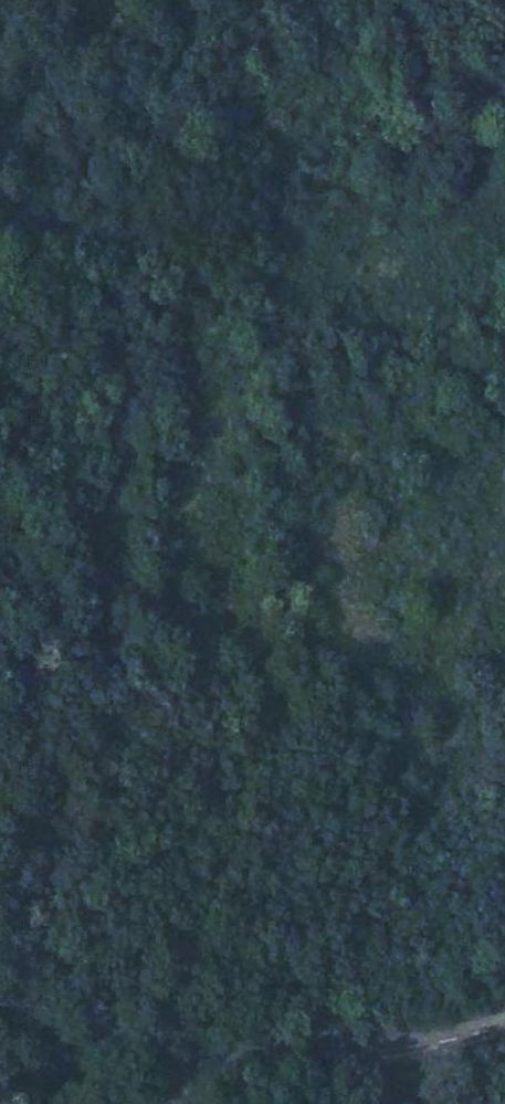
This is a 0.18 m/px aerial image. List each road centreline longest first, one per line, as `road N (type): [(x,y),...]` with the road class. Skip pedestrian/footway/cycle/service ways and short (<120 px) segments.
road 1 (unclassified): [(156,1103),(206,1062),(430,1031),(504,1005)]

